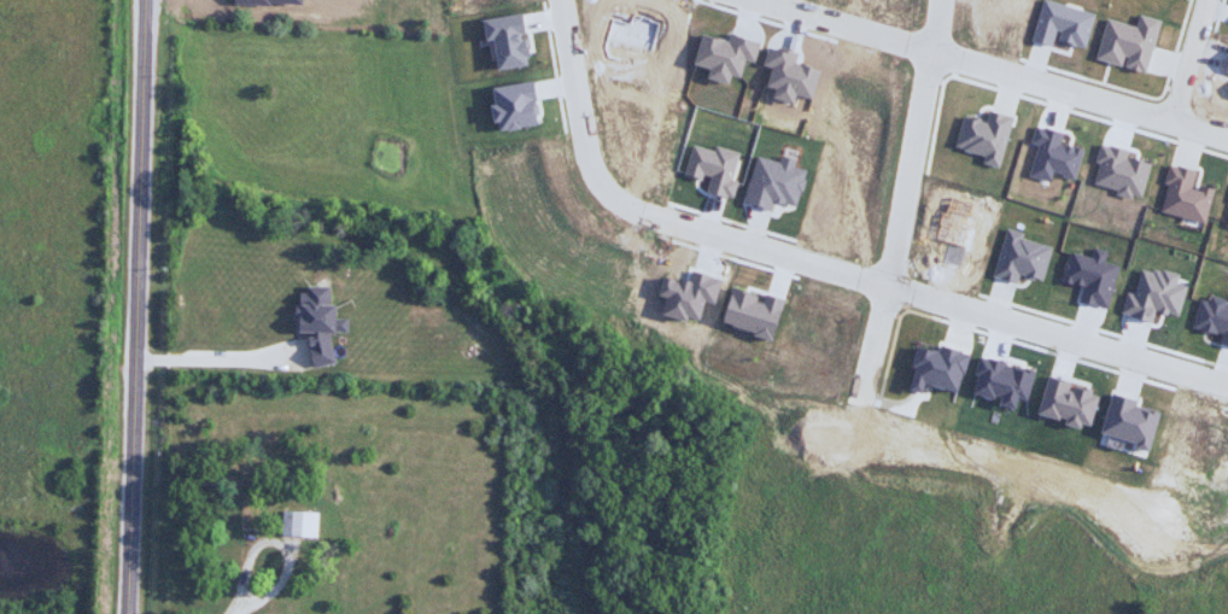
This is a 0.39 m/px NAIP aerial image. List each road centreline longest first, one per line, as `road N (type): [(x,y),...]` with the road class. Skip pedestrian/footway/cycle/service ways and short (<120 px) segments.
road 1 (residential): [(563,0),(592,170),(619,198),(1227,386)]
road 2 (secondary): [(125,613),(144,0)]
road 3 (residential): [(1227,137),(767,0)]
road 4 (residential): [(939,0),(861,399)]
road 5 (residential): [(1203,0),(1170,119)]

